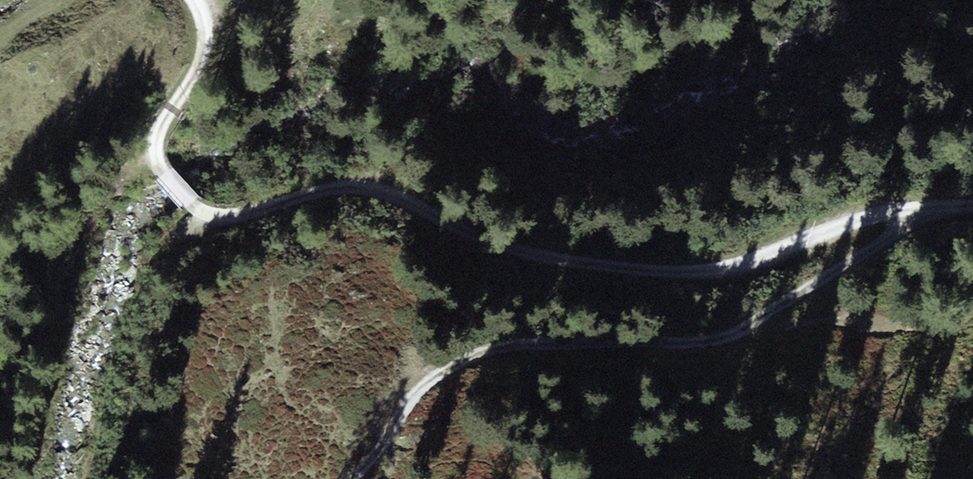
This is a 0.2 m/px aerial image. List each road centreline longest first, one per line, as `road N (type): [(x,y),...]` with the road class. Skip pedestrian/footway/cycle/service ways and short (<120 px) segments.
road 1 (track): [(942,208),(864,219),(773,256),(692,272),(562,261),(487,244),(375,188),(332,188),(213,213),(164,177),(157,156),(158,132),(207,43),(194,0)]
road 2 (track): [(942,208),(702,341),(509,342),(458,362),(431,382),(351,478)]

